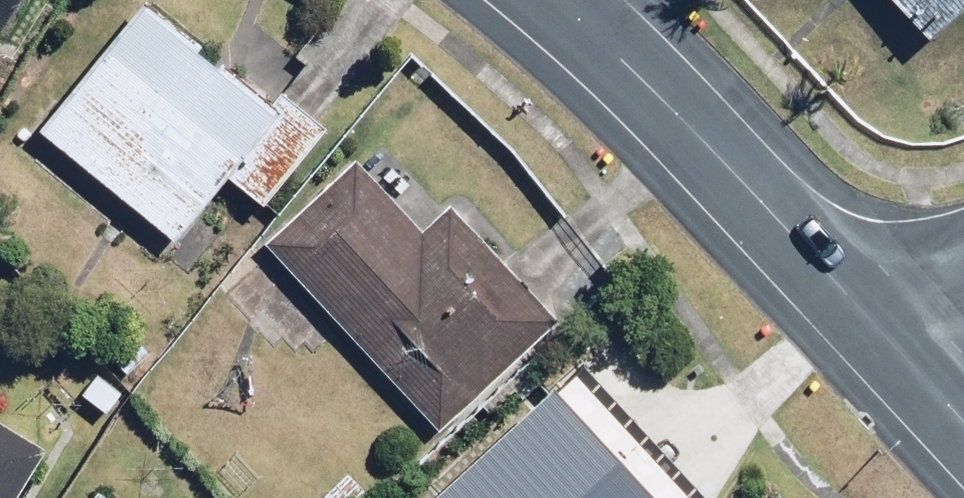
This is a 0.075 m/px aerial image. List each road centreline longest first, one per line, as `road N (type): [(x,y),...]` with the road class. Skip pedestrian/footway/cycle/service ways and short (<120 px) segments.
road 1 (residential): [(542,0),(908,350)]

